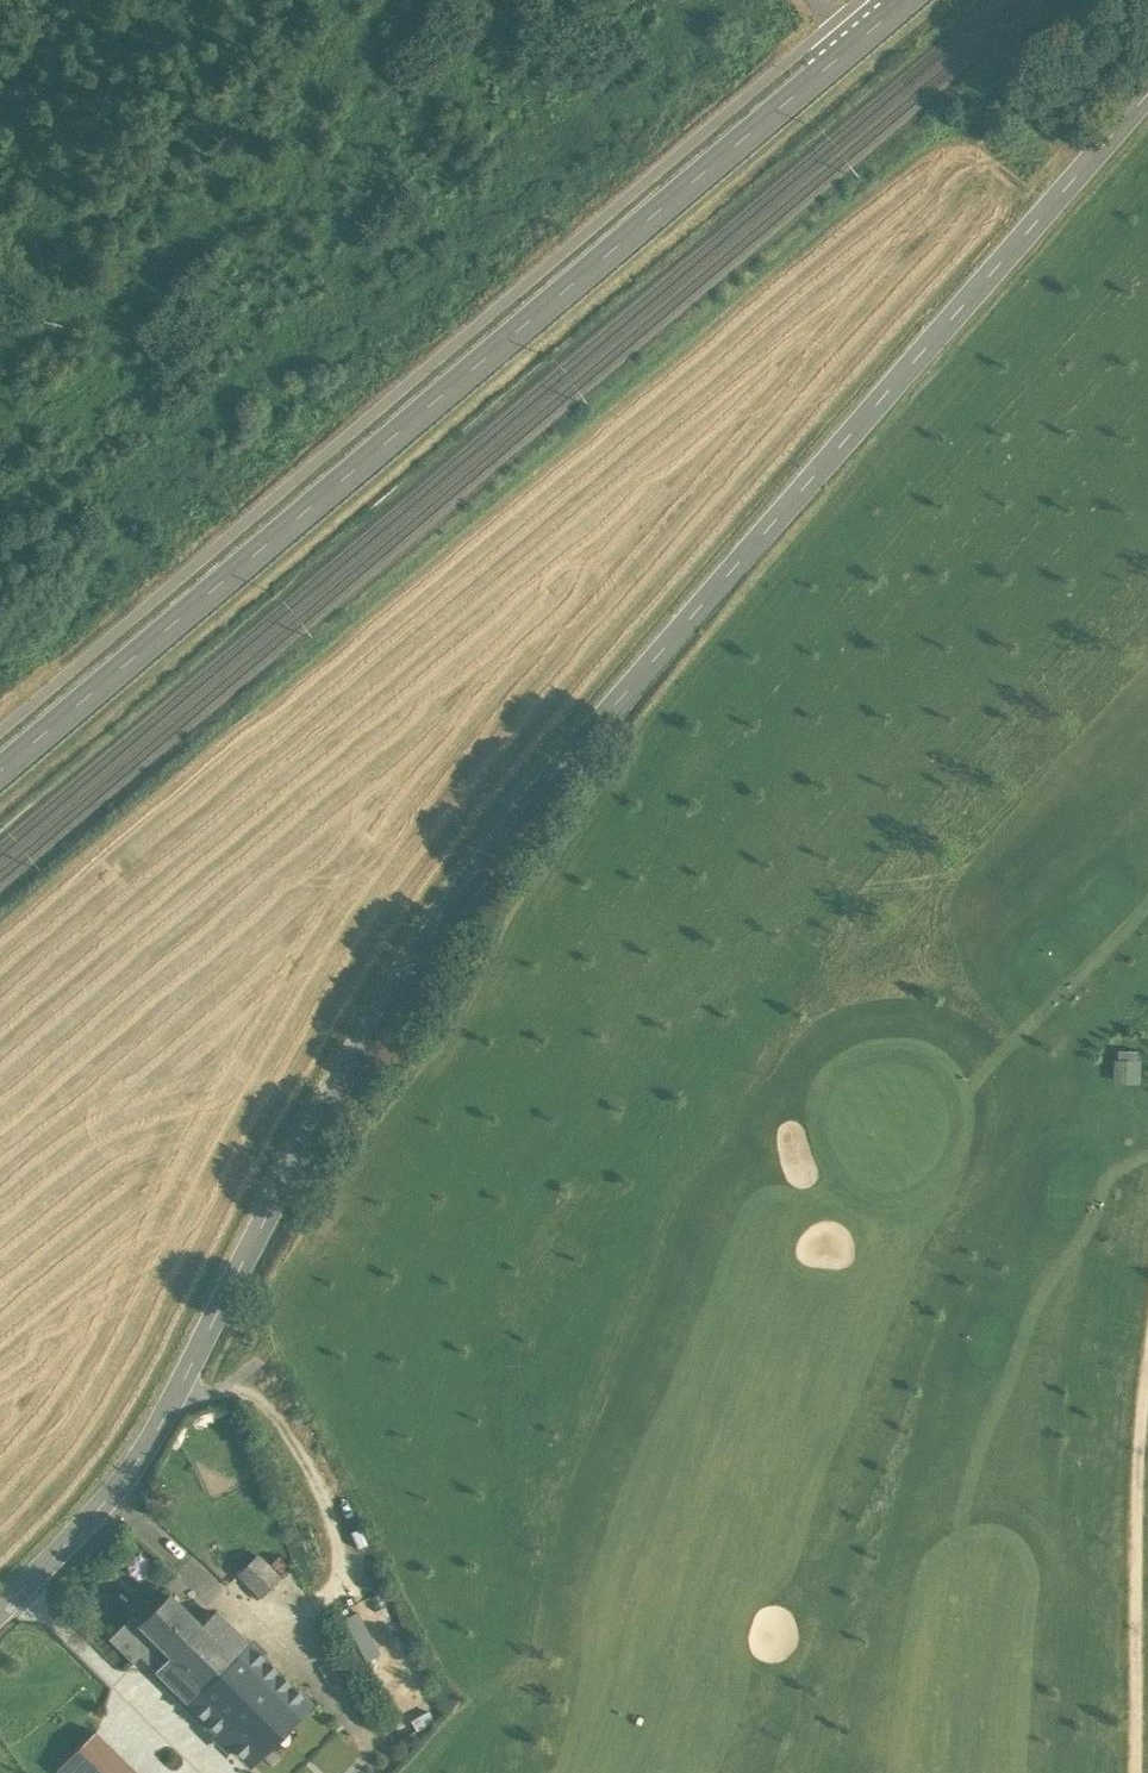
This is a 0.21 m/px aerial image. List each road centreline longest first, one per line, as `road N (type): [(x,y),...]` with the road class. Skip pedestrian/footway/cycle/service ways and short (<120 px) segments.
road 1 (secondary): [(0,1616),(132,1480),(367,1034),(438,926),(1147,91)]
road 2 (secondary): [(0,769),(908,0)]
road 3 (track): [(1138,1772),(1139,1442),(1147,1373)]
road 4 (track): [(1087,162),(986,90)]

